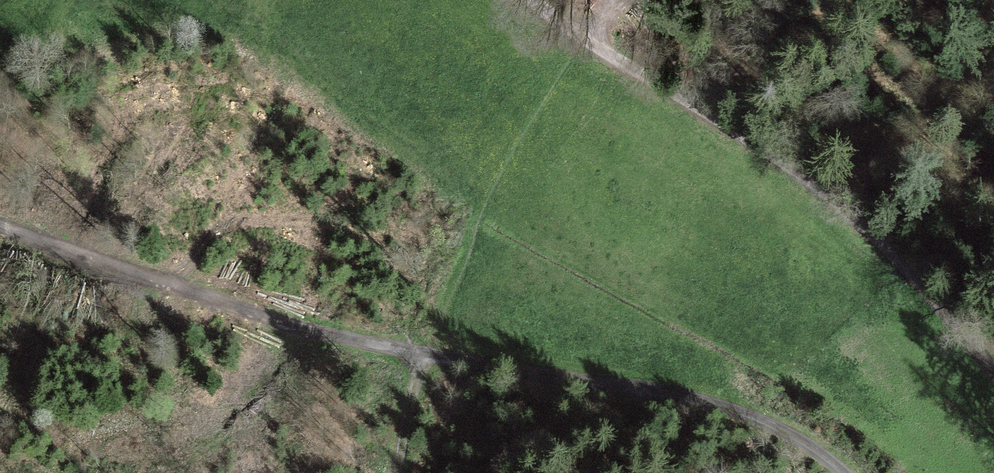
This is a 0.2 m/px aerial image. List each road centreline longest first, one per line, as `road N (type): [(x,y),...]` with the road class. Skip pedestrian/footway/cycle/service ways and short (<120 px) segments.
road 1 (track): [(993,405),(922,281),(541,0)]
road 2 (track): [(418,354),(720,407),(807,439),(841,472)]
road 3 (track): [(418,354),(0,227)]
road 4 (track): [(403,472),(418,354)]

